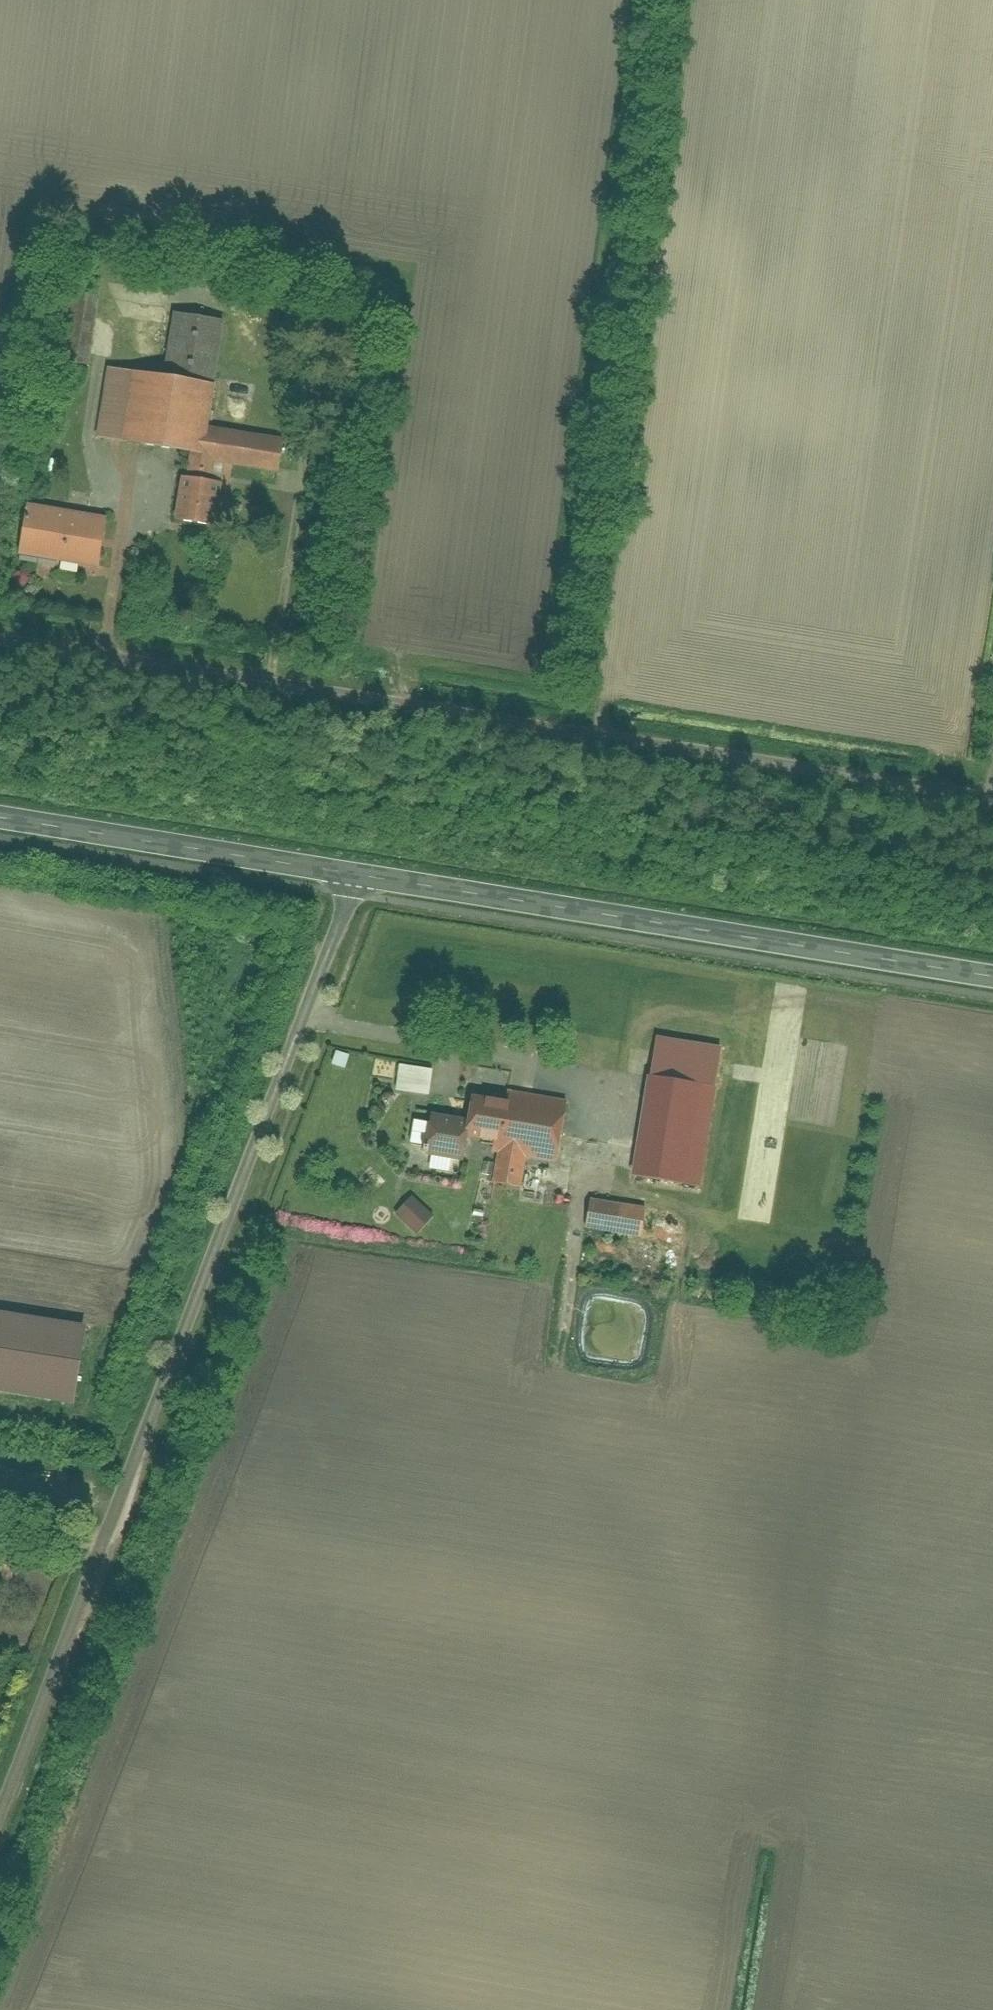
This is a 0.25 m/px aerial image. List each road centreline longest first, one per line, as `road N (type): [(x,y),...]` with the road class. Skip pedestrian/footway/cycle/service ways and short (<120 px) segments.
road 1 (unclassified): [(357,869),(0,1822)]
road 2 (unclassified): [(992,797),(0,638)]
road 3 (tertiary): [(357,869),(992,974)]
road 4 (tertiary): [(0,812),(357,869)]

